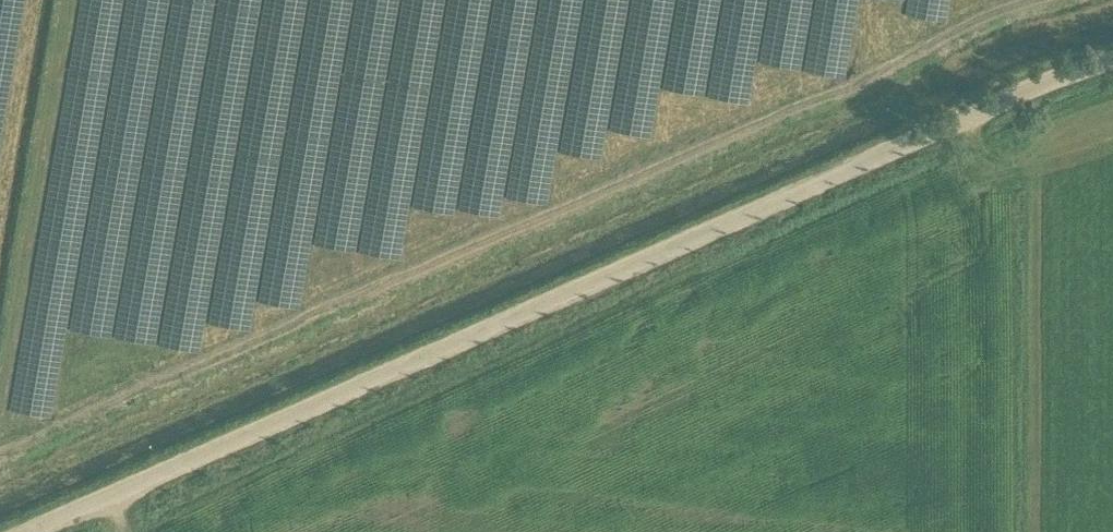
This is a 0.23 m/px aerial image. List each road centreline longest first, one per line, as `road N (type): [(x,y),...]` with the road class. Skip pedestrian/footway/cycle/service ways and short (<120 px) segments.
road 1 (unclassified): [(1112,82),(1020,108),(32,531)]

